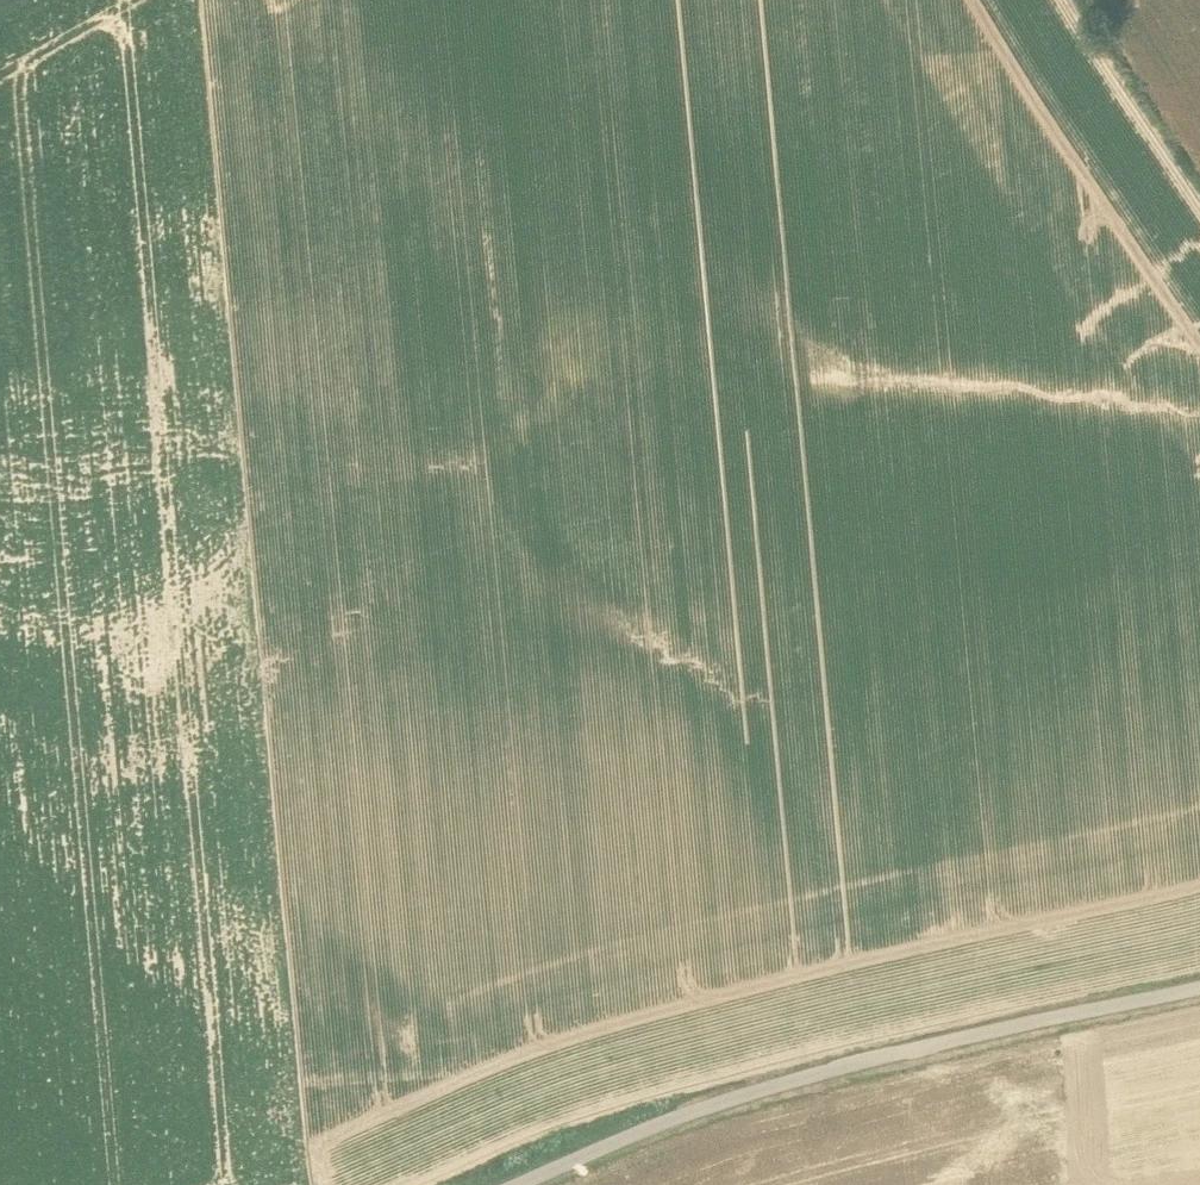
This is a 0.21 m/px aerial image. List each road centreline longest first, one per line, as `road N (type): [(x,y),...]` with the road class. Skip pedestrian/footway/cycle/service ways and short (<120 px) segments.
road 1 (unclassified): [(520,1184),(792,1082),(1199,988)]

